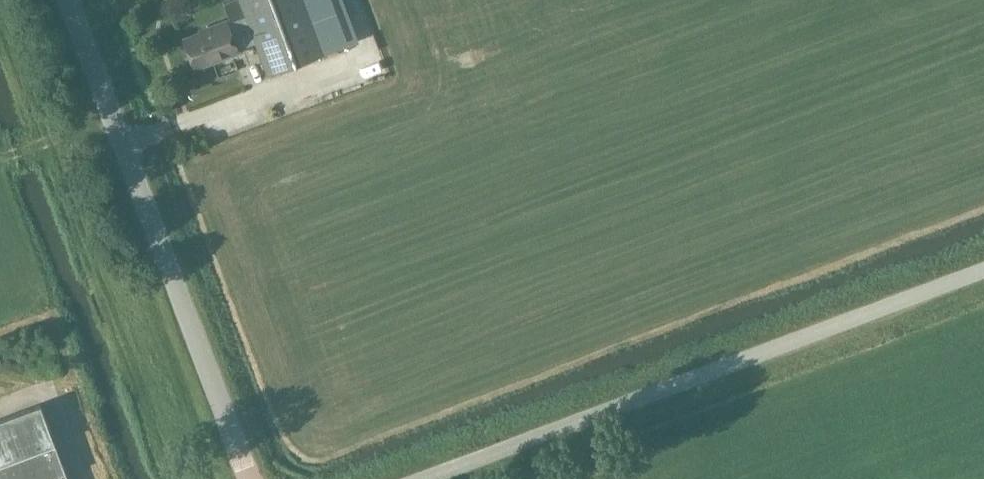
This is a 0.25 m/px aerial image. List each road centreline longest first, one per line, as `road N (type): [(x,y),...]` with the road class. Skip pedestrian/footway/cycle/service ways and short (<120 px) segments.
road 1 (unclassified): [(418,478),(983,270)]
road 2 (unclassified): [(246,478),(71,0)]

